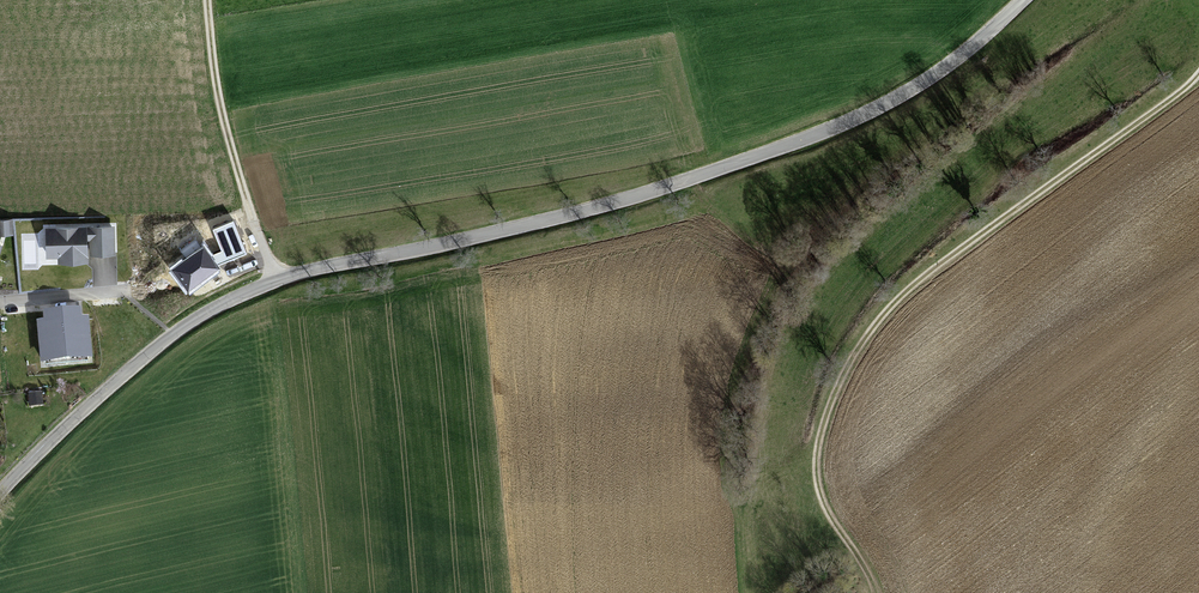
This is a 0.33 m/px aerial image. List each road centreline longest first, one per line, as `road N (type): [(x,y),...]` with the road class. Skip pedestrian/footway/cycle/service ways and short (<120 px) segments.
road 1 (unclassified): [(0,499),(116,382),(206,312),(276,280),(585,211),(793,143),(937,73),(1023,0)]
road 2 (track): [(876,592),(830,515),(817,465),(838,388),(861,344),(924,276),(1198,73)]
road 3 (track): [(210,0),(222,101),(248,210),(276,280)]
road 4 (residential): [(0,302),(128,290)]

